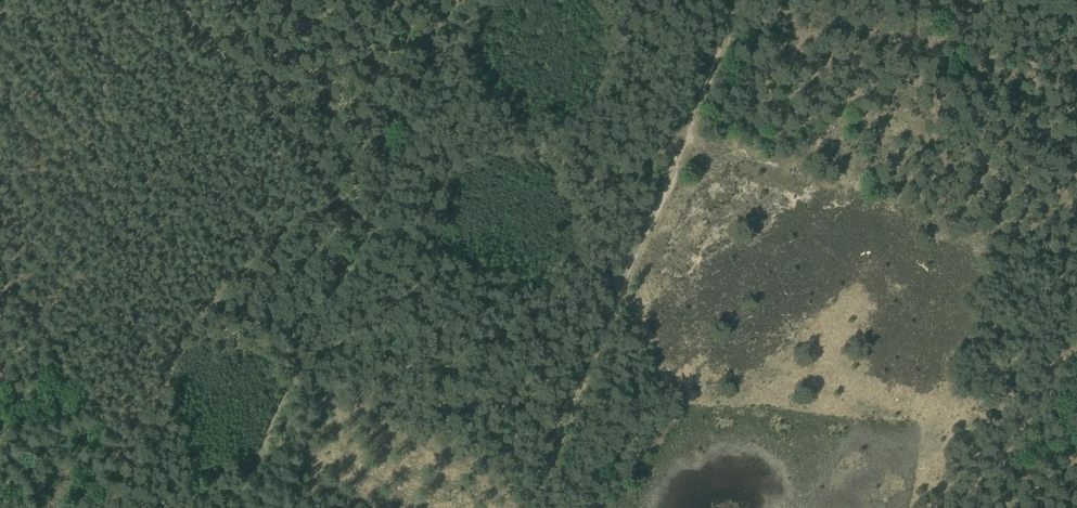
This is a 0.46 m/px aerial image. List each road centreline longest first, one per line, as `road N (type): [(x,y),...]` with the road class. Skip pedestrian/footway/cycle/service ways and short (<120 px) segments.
road 1 (track): [(176,0),(366,221),(607,316),(527,507)]
road 2 (track): [(465,0),(230,507)]
road 3 (track): [(732,0),(682,153),(607,316)]

